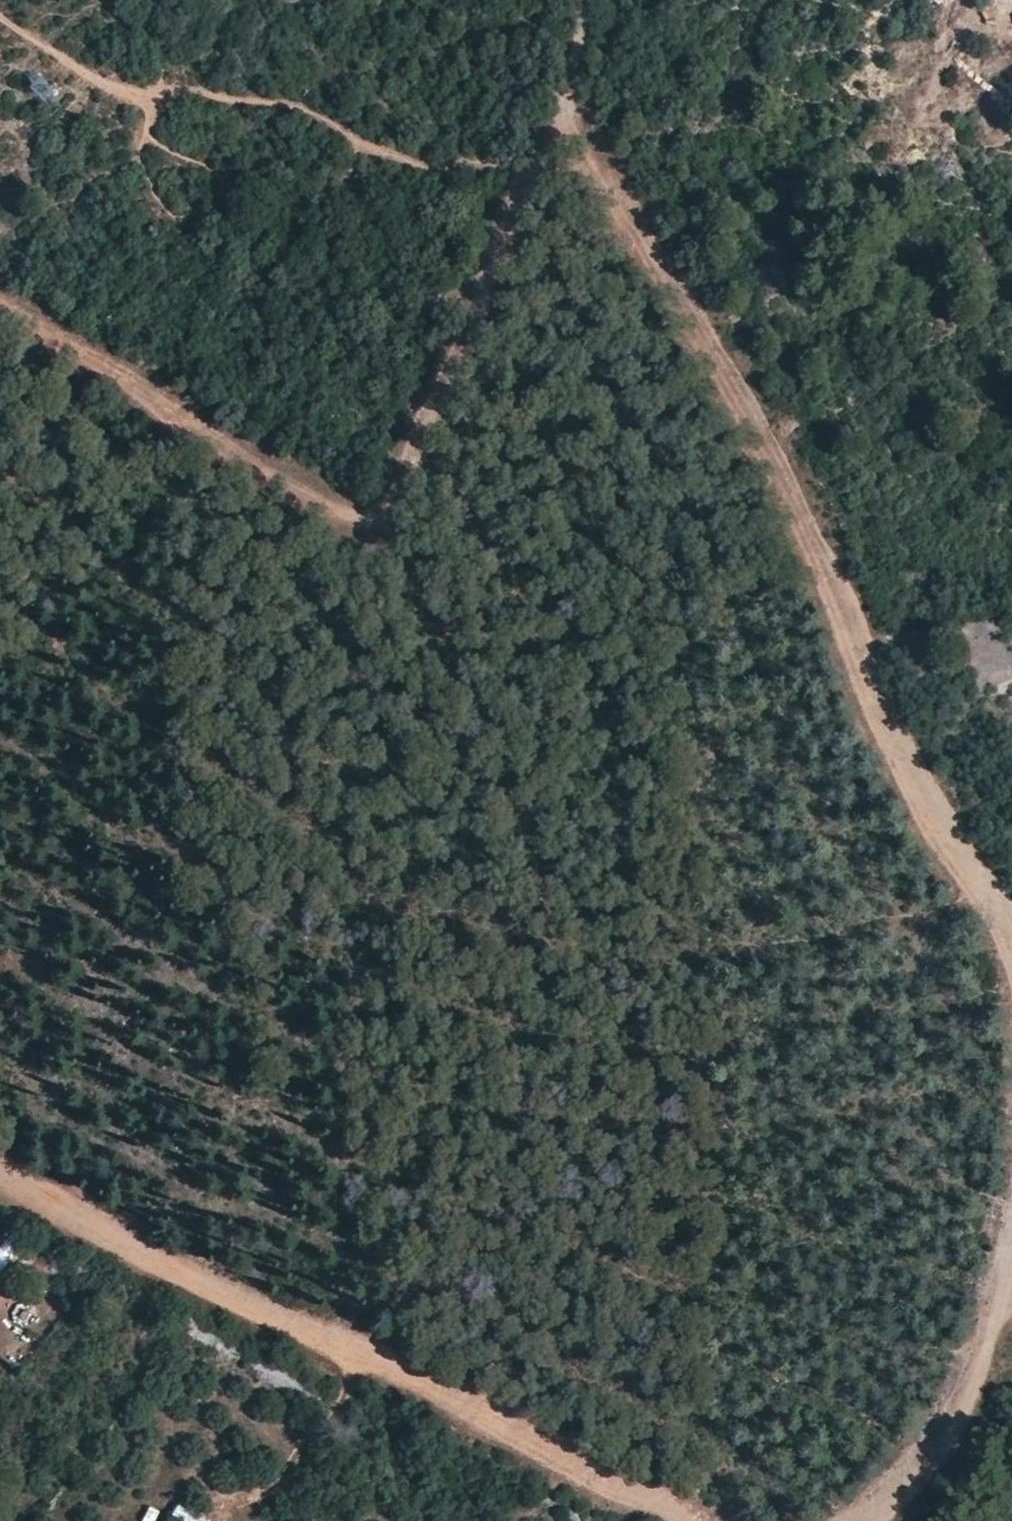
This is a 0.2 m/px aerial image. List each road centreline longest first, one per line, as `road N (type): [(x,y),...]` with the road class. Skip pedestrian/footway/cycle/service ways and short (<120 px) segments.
road 1 (track): [(583,0),(565,75),(574,122),(793,474),(871,698),(916,791),(1011,941)]
road 2 (track): [(676,1520),(0,1177)]
road 3 (track): [(1011,1239),(969,1395),(900,1480),(848,1520)]

